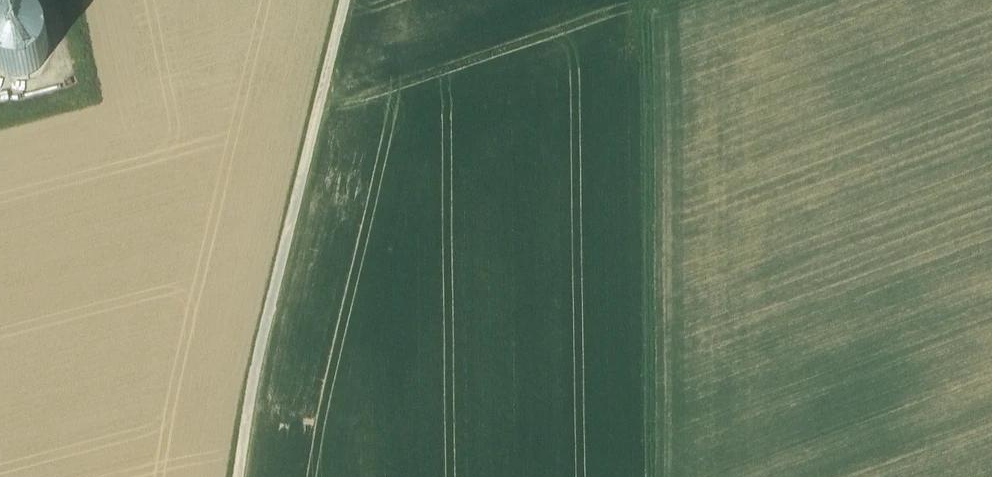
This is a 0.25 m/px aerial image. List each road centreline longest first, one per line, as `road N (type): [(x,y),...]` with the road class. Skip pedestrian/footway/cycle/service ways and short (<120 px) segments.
road 1 (track): [(664,0),(647,6),(653,476)]
road 2 (track): [(240,476),(253,386),(346,0)]

